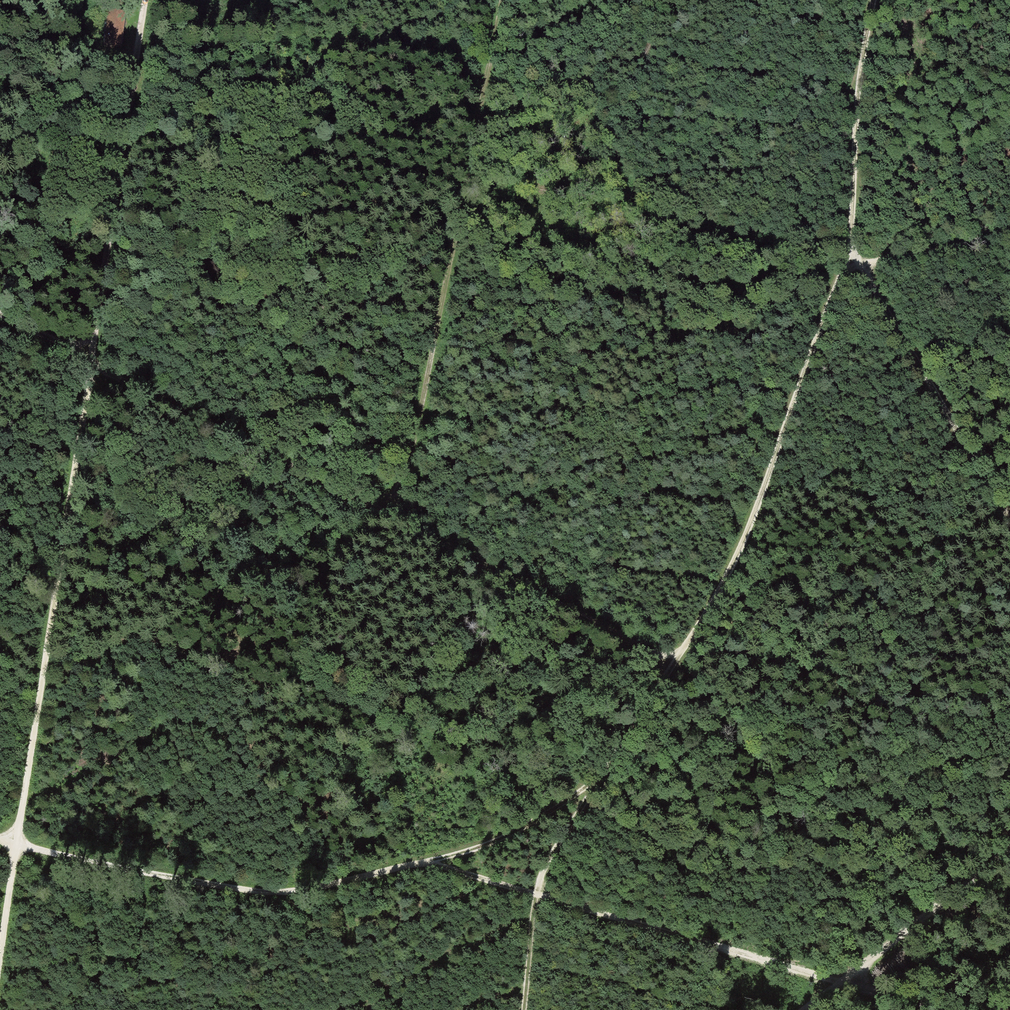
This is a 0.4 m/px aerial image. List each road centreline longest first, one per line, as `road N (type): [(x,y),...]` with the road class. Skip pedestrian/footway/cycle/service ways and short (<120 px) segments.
road 1 (track): [(875,0),(860,72),(853,260),(821,324),(728,574),(541,877),(524,1009)]
road 2 (track): [(0,962),(18,846),(258,898),(420,862),(938,1009)]
road 3 (track): [(146,0),(18,846)]
road 4 (track): [(0,314),(674,662)]
road 5 (track): [(386,515),(404,478),(501,0)]
road 6 (track): [(1009,230),(920,255),(853,260),(1009,520)]
road 7 (track): [(806,1009),(1009,849)]
road 8 (track): [(607,774),(525,828),(420,862)]

